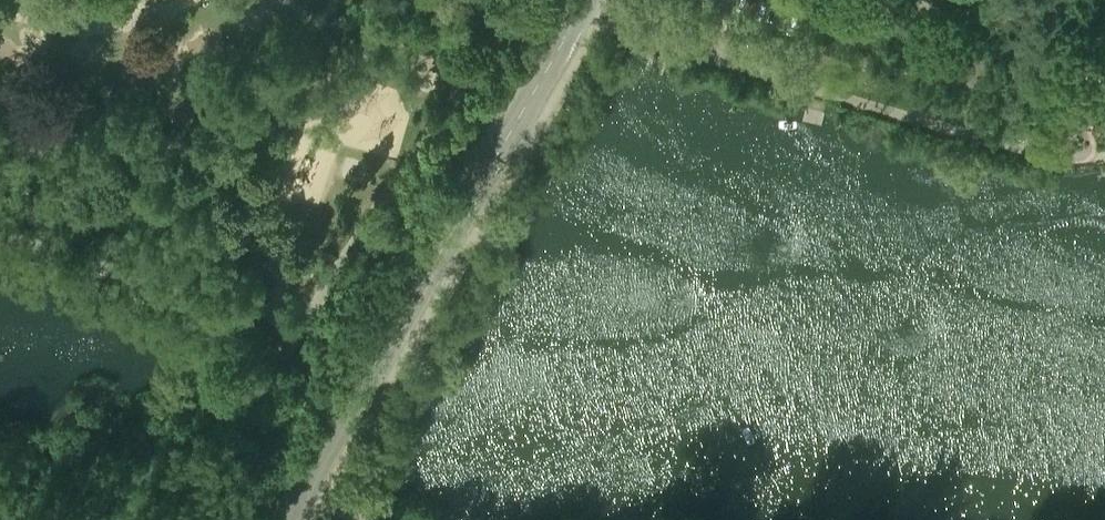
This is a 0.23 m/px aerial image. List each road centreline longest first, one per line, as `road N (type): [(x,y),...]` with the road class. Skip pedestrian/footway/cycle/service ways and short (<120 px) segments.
road 1 (tertiary): [(576,0),(294,519)]

